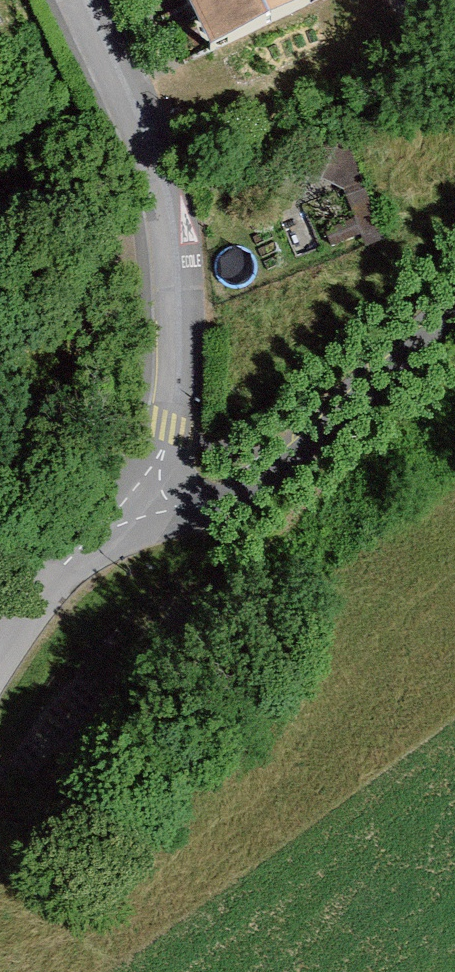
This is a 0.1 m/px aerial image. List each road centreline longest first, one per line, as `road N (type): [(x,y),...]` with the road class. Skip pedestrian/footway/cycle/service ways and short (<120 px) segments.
road 1 (residential): [(126,510),(171,429),(177,308),(170,201),(64,0)]
road 2 (unclassified): [(126,510),(192,517),(259,490),(454,312)]
road 3 (unclassified): [(0,661),(48,585),(126,510)]

